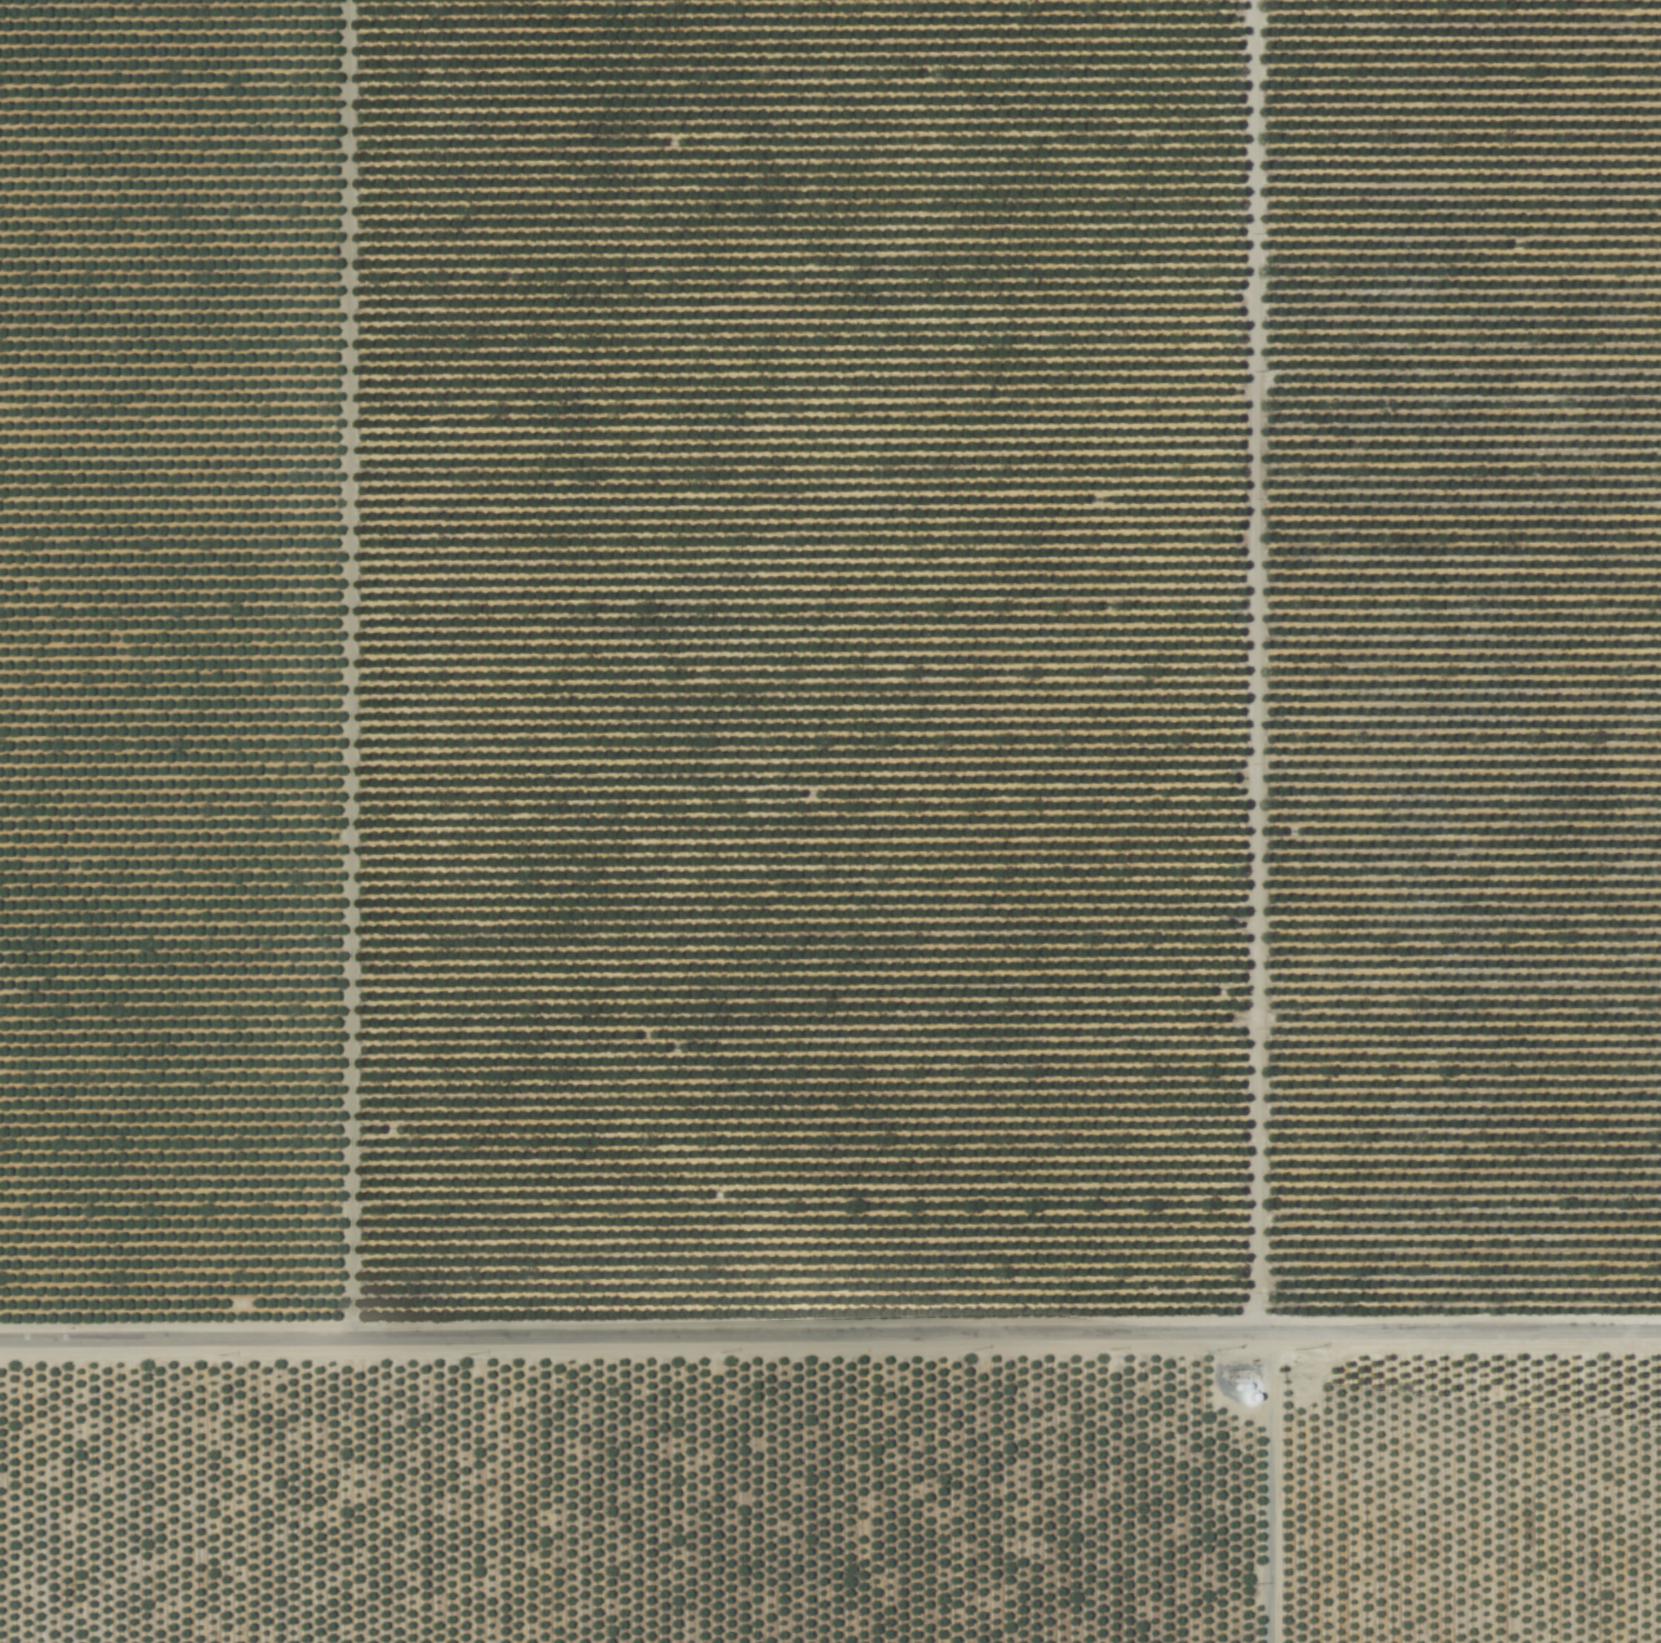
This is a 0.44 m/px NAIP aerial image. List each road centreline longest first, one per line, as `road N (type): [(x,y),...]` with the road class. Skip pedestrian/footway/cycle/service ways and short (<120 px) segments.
road 1 (tertiary): [(0,1349),(1660,1347)]

